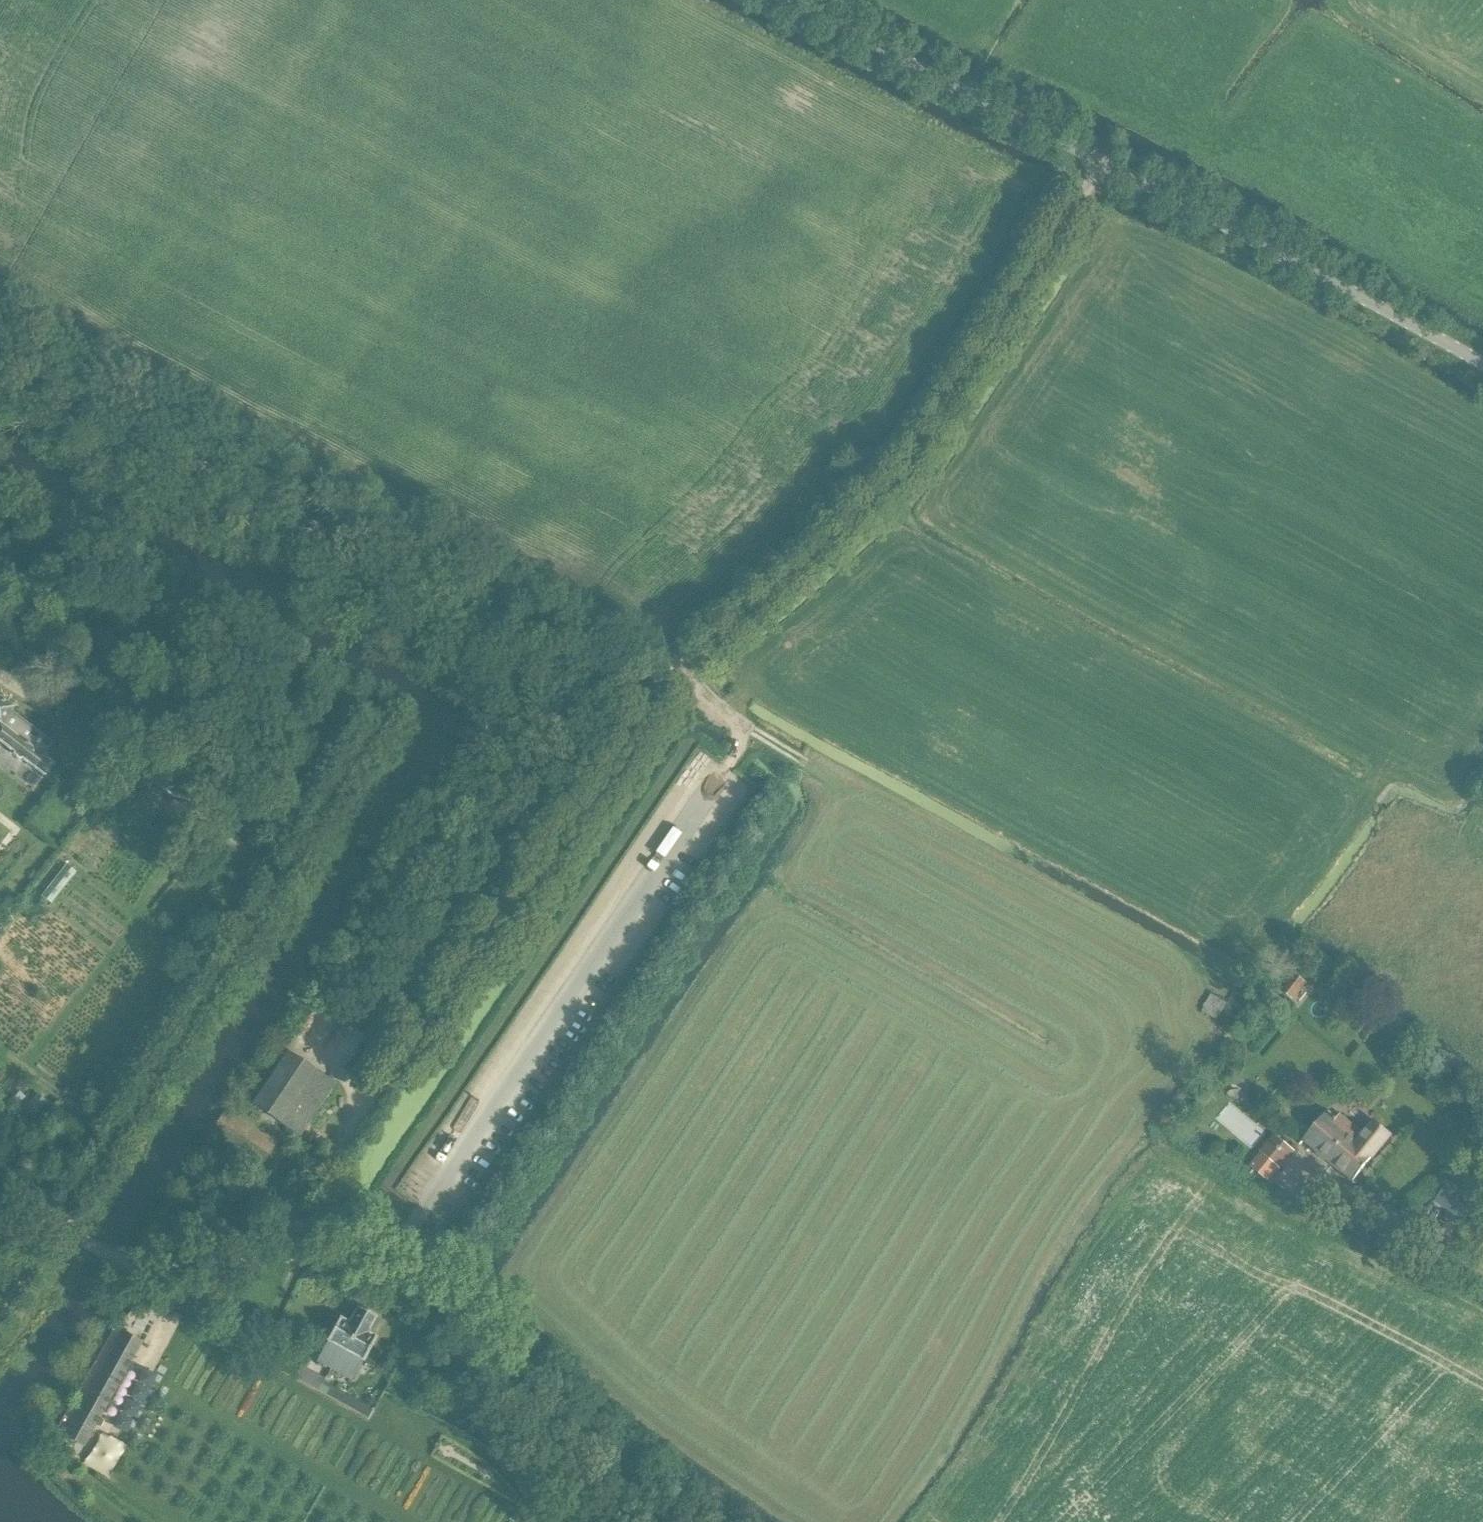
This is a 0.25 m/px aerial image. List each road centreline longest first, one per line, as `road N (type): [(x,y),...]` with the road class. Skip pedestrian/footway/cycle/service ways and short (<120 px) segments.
road 1 (unclassified): [(1482,365),(788,0)]

